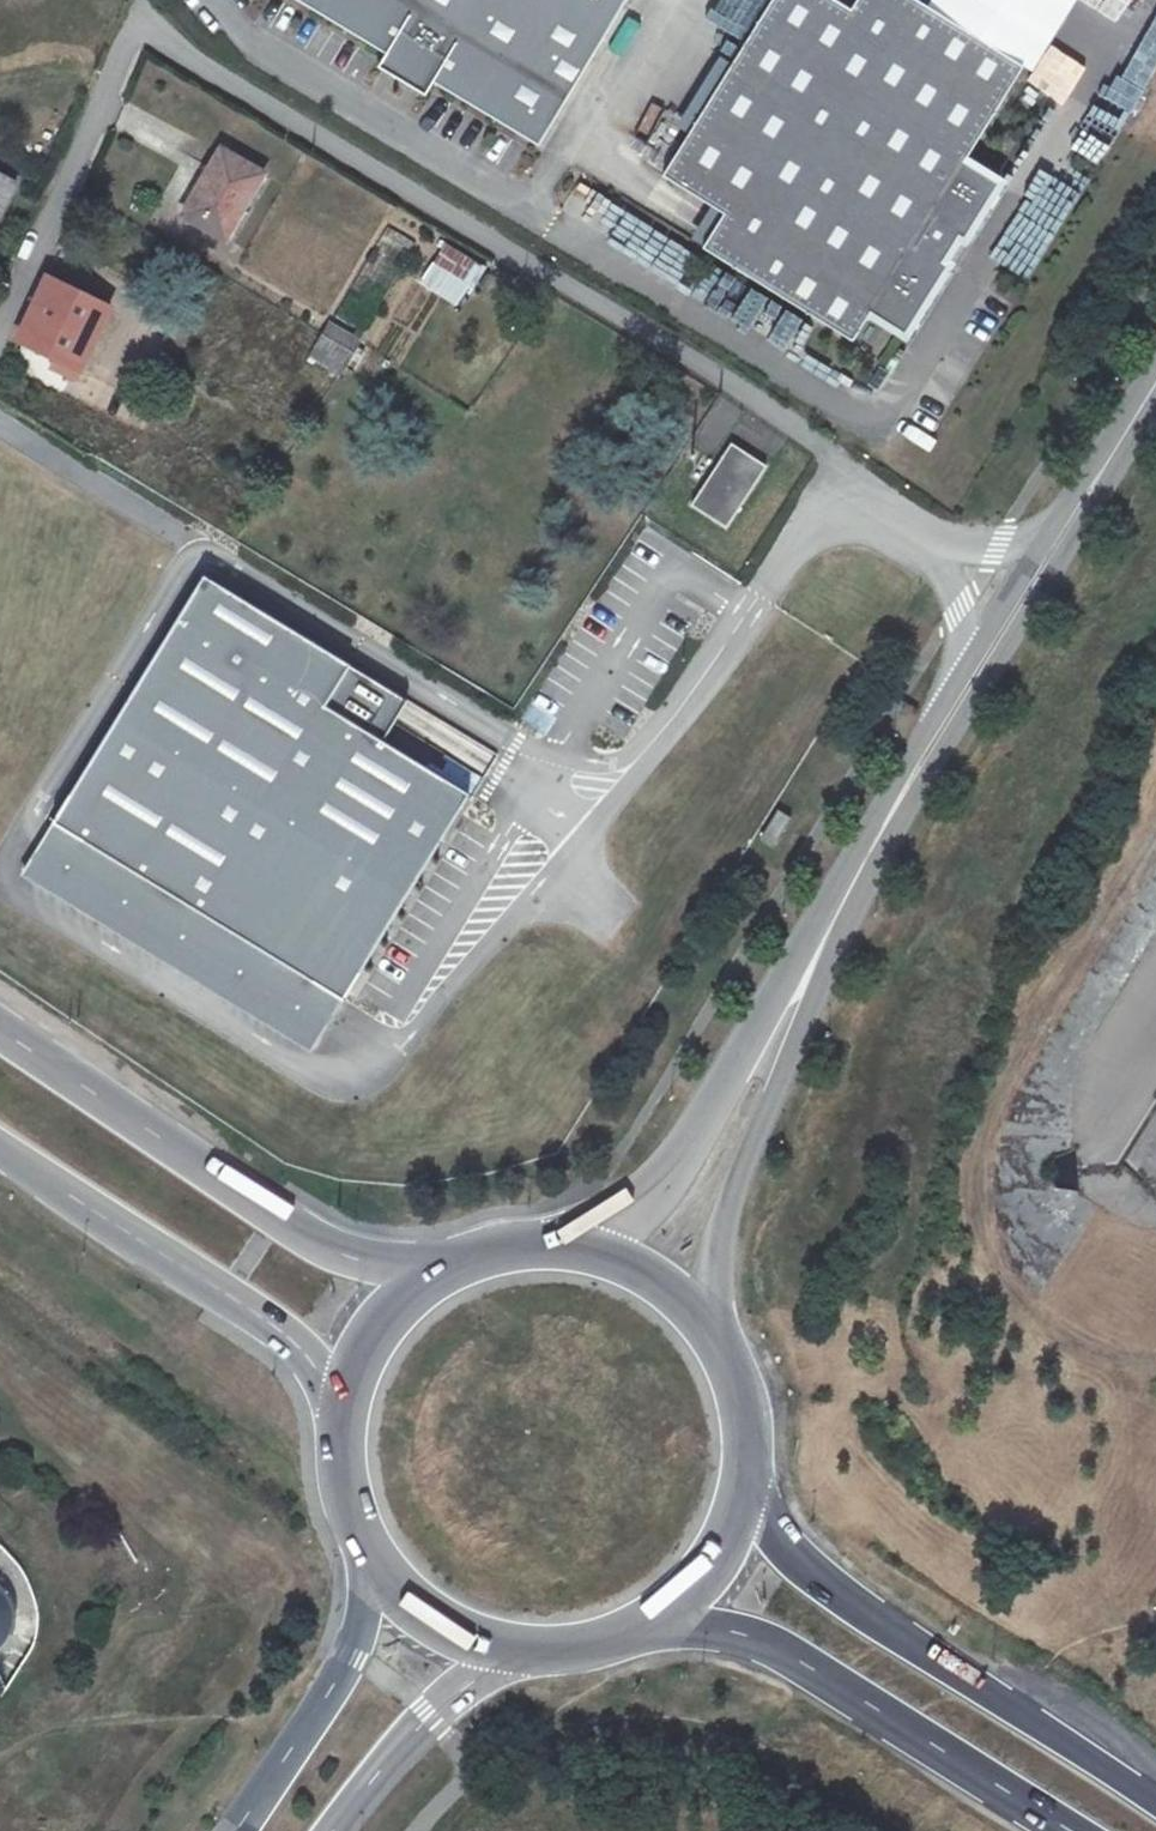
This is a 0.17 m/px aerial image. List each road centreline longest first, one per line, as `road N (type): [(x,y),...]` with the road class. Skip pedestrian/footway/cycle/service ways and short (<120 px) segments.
road 1 (unclassified): [(0,359),(123,57),(146,38),(761,410),(944,545)]
road 2 (primary): [(1155,1802),(854,1605),(743,1509)]
road 3 (primary): [(417,1293),(320,1244),(0,1028)]
road 4 (primary): [(670,1610),(808,1659),(1079,1830)]
road 5 (primary): [(0,1136),(278,1329),(354,1393)]
road 6 (unclassified): [(968,690),(882,834),(786,1023)]
road 7 (unclassified): [(706,1319),(716,1252),(786,1023)]
road 8 (primary): [(398,1582),(236,1830)]
road 9 (unclassified): [(786,1023),(601,1251)]
road 10 (primary): [(335,1830),(370,1779),(505,1645)]
road 11 (primary): [(354,1393),(347,1460),(362,1525),(398,1582)]
road 12 (primary): [(743,1509),(752,1443),(740,1377),(706,1319)]
road 13 (primary): [(601,1251),(536,1245),(473,1260),(417,1293)]
road 14 (unclassified): [(1155,387),(1056,545)]
road 15 (primary): [(505,1645),(591,1645),(670,1610)]
road 16 (unclassified): [(1056,545),(968,690)]
road 17 (unclassified): [(944,545),(969,637),(968,690)]
road 18 (primary): [(706,1319),(659,1277),(601,1251)]
road 19 (primary): [(670,1610),(714,1565),(743,1509)]
road 20 (primary): [(398,1582),(446,1622),(505,1645)]

